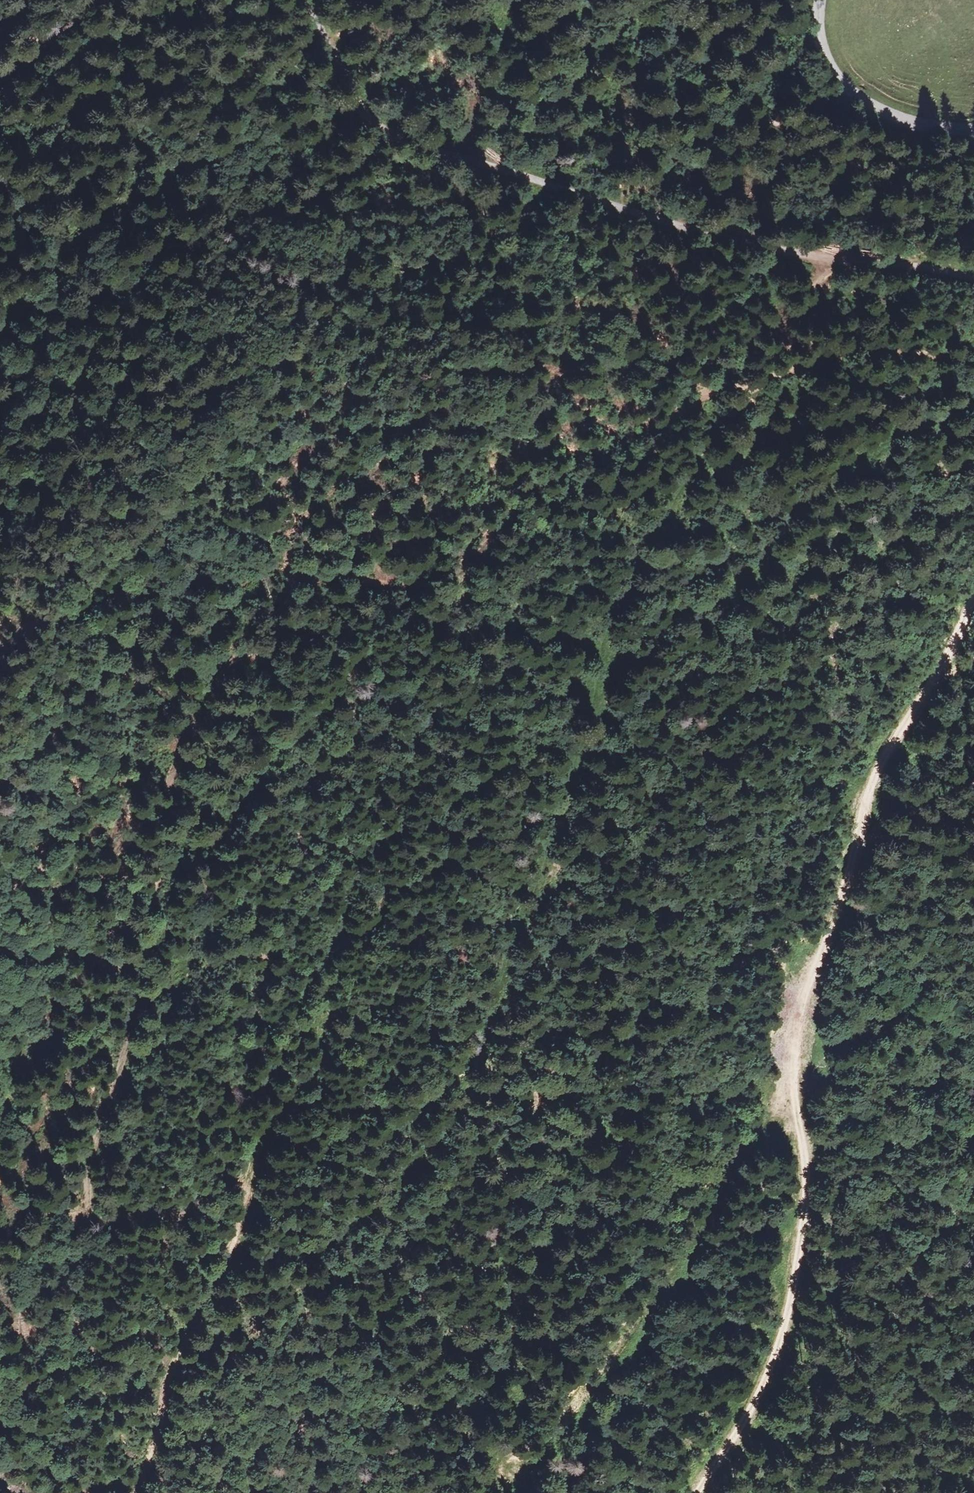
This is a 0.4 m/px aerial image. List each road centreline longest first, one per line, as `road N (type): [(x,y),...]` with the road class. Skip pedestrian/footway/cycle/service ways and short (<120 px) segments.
road 1 (track): [(236,1243),(255,1261),(277,1260),(355,1231),(399,1196),(457,1118),(543,874),(602,643),(706,449),(766,379),(802,307),(838,260)]
road 2 (track): [(973,365),(872,354),(714,390),(659,425),(553,471),(435,588),(404,590),(338,574),(308,582),(277,603),(241,657),(203,692),(168,783),(162,836)]
road 3 (track): [(686,1492),(755,1380),(804,1236),(814,1171),(795,1102),(862,791),(958,641),(973,599)]
road 4 (track): [(297,0),(370,119),(430,147),(754,245),(973,278)]
road 5 (track): [(497,1492),(614,1357),(722,1177),(795,1102)]
road 6 (track): [(94,1211),(120,1221),(198,1208),(250,1175),(279,1118),(310,1104),(401,1133),(426,1162)]
road 7 (track): [(162,836),(124,1054),(89,1168),(94,1211)]
road 8 (track): [(250,1175),(236,1243),(195,1311),(138,1492)]
road 9 (unclassified): [(973,129),(914,121),(859,95),(829,57),(821,0)]
road 10 (track): [(973,394),(847,464)]

